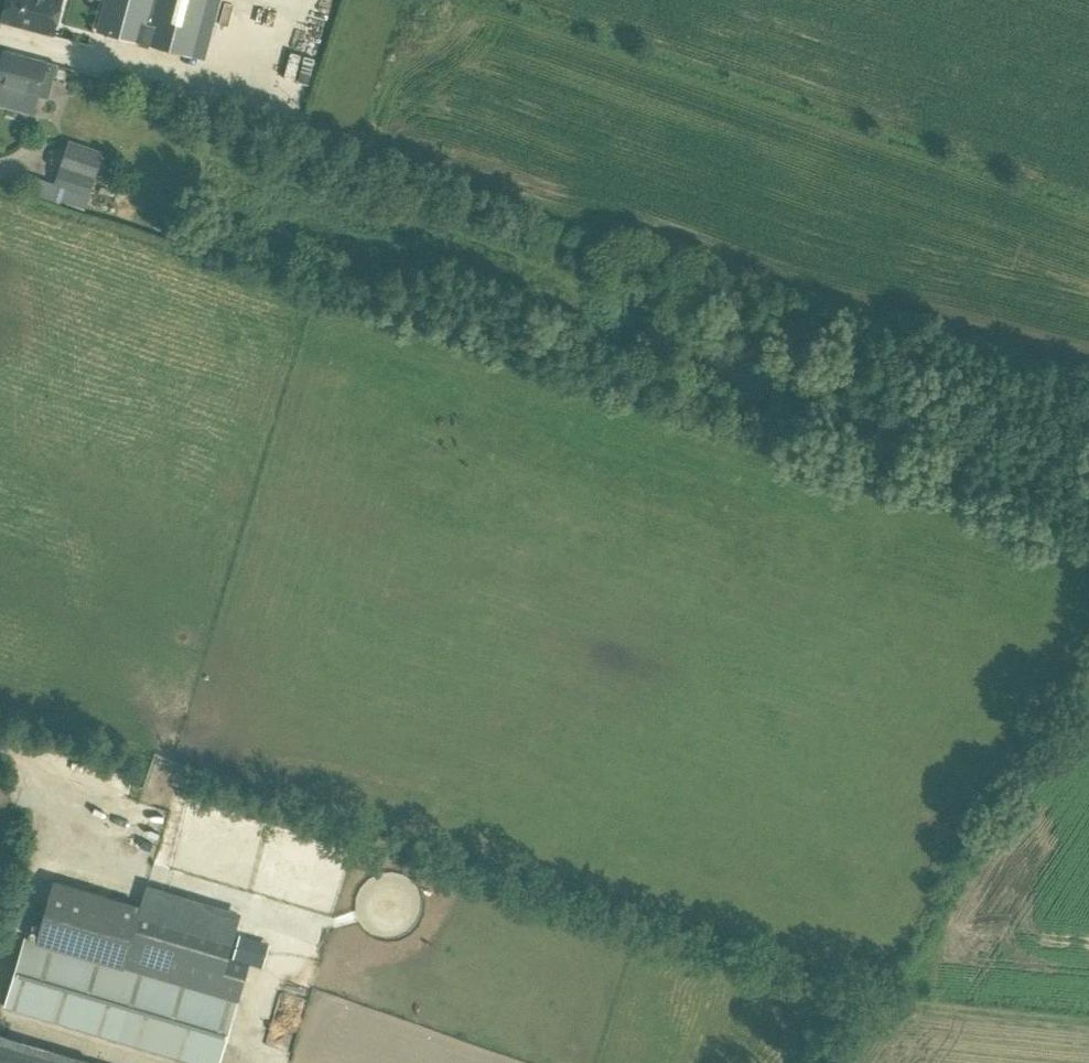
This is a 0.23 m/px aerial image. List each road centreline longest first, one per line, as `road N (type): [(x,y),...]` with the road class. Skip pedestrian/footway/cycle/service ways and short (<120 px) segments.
road 1 (track): [(30,904),(44,809),(35,766),(0,735)]

